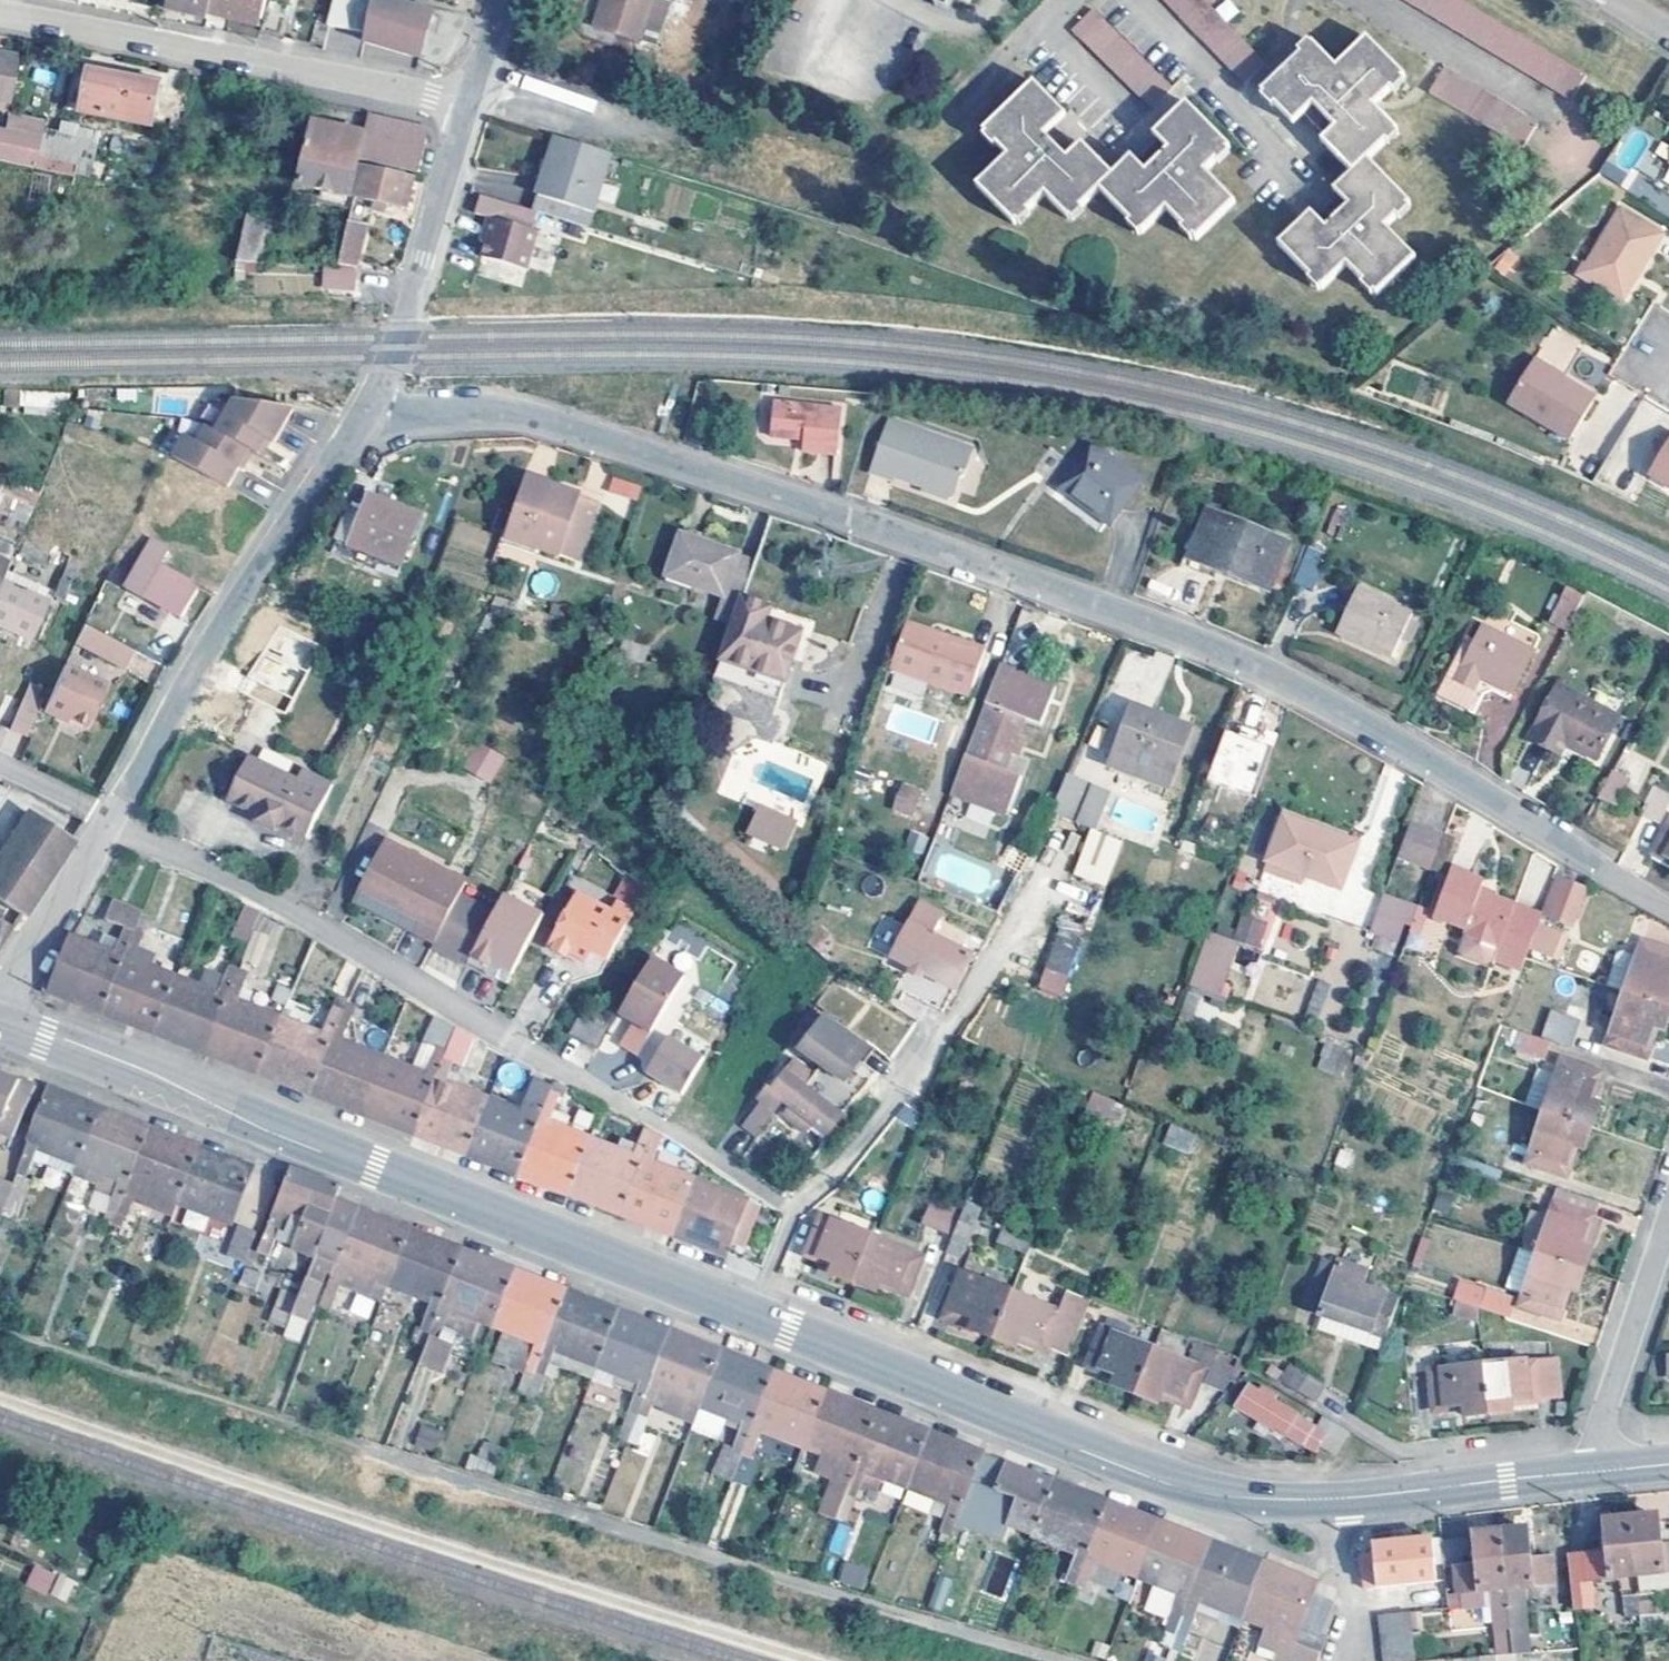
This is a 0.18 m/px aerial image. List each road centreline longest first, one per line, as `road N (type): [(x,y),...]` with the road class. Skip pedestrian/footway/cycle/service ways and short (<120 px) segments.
road 1 (residential): [(368,412),(470,410),(549,422),(849,518),(1255,666),(1668,912)]
road 2 (secondary): [(752,1313),(0,1023)]
road 3 (residential): [(791,1211),(342,938),(110,821)]
road 4 (track): [(1066,1660),(415,1462)]
road 5 (secondary): [(1333,1499),(1192,1492),(752,1313)]
road 6 (residential): [(110,821),(240,596),(368,412)]
road 7 (residential): [(0,12),(349,76),(468,107)]
road 8 (residential): [(368,412),(400,338),(468,107)]
road 9 (secondary): [(1597,1472),(1333,1499)]
road 10 (residential): [(1668,1222),(1595,1450),(1597,1472)]
road 11 (residential): [(0,999),(110,821)]
road 12 (unclassified): [(791,1211),(849,1157),(917,1061)]
road 13 (residential): [(1333,1499),(1358,1660)]
road 14 (residential): [(110,821),(0,766)]

